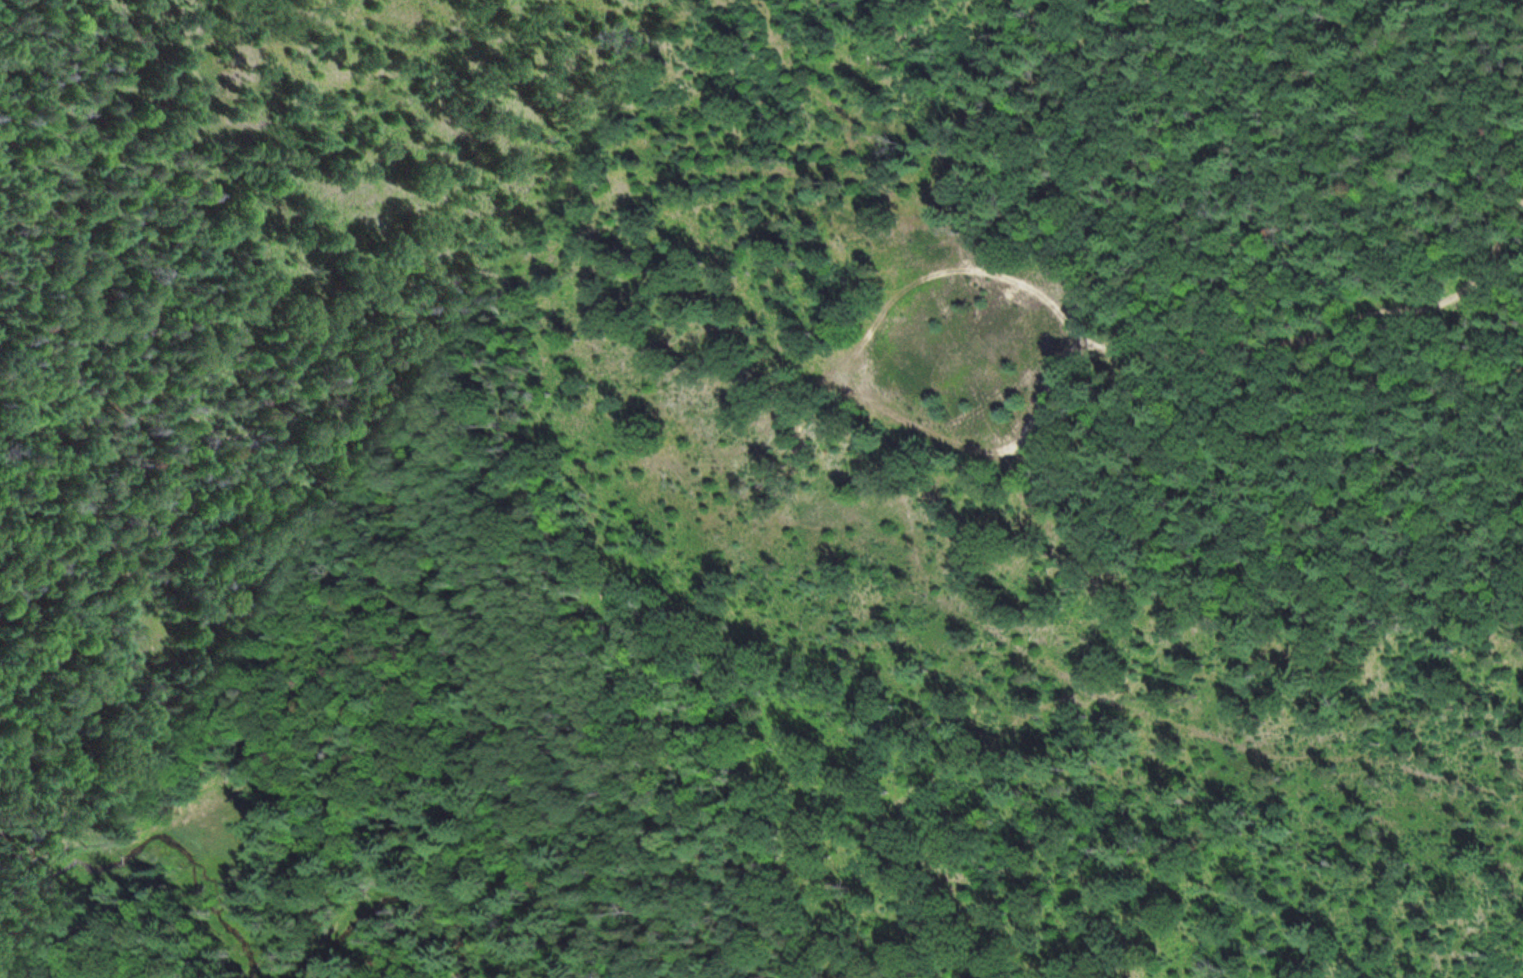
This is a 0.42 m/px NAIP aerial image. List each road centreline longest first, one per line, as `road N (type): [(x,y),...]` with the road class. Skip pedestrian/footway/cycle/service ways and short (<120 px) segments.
road 1 (track): [(1522,203),(1474,286),(1435,306),(1363,317),(1278,344),(1141,355),(1100,348)]
road 2 (track): [(1100,348),(1018,281),(987,272),(940,282),(990,405),(1050,365),(1100,348)]
road 3 (track): [(19,977),(49,940),(50,910),(46,901),(0,889)]

